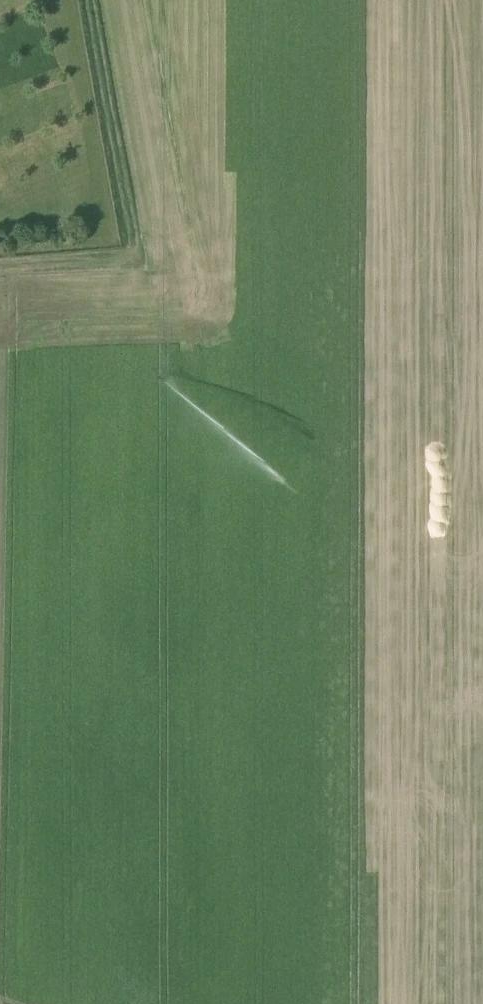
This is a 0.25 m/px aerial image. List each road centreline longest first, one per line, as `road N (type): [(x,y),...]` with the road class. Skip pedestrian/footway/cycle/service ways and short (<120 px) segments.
road 1 (track): [(84,0),(133,261),(0,271)]

